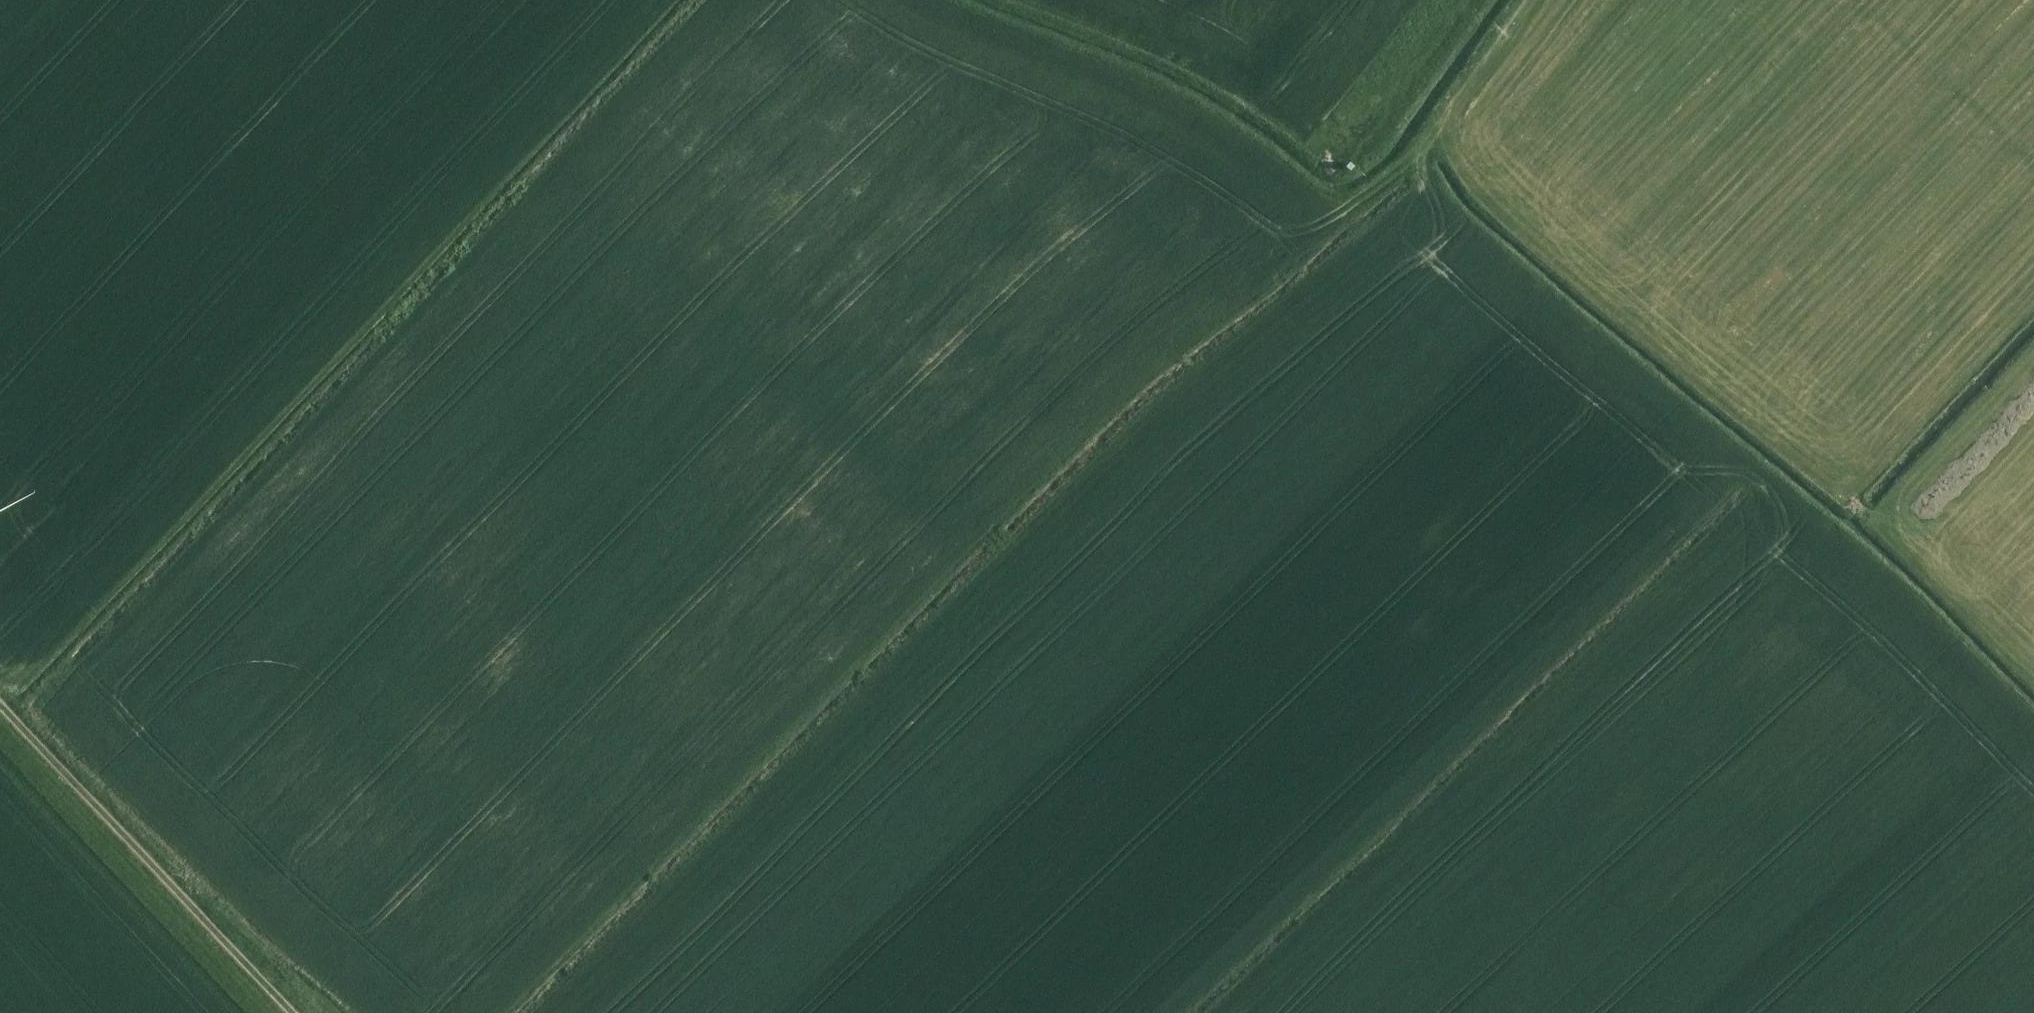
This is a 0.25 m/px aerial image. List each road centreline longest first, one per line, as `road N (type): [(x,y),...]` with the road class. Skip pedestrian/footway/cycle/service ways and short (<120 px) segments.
road 1 (track): [(307,1012),(0,695)]

